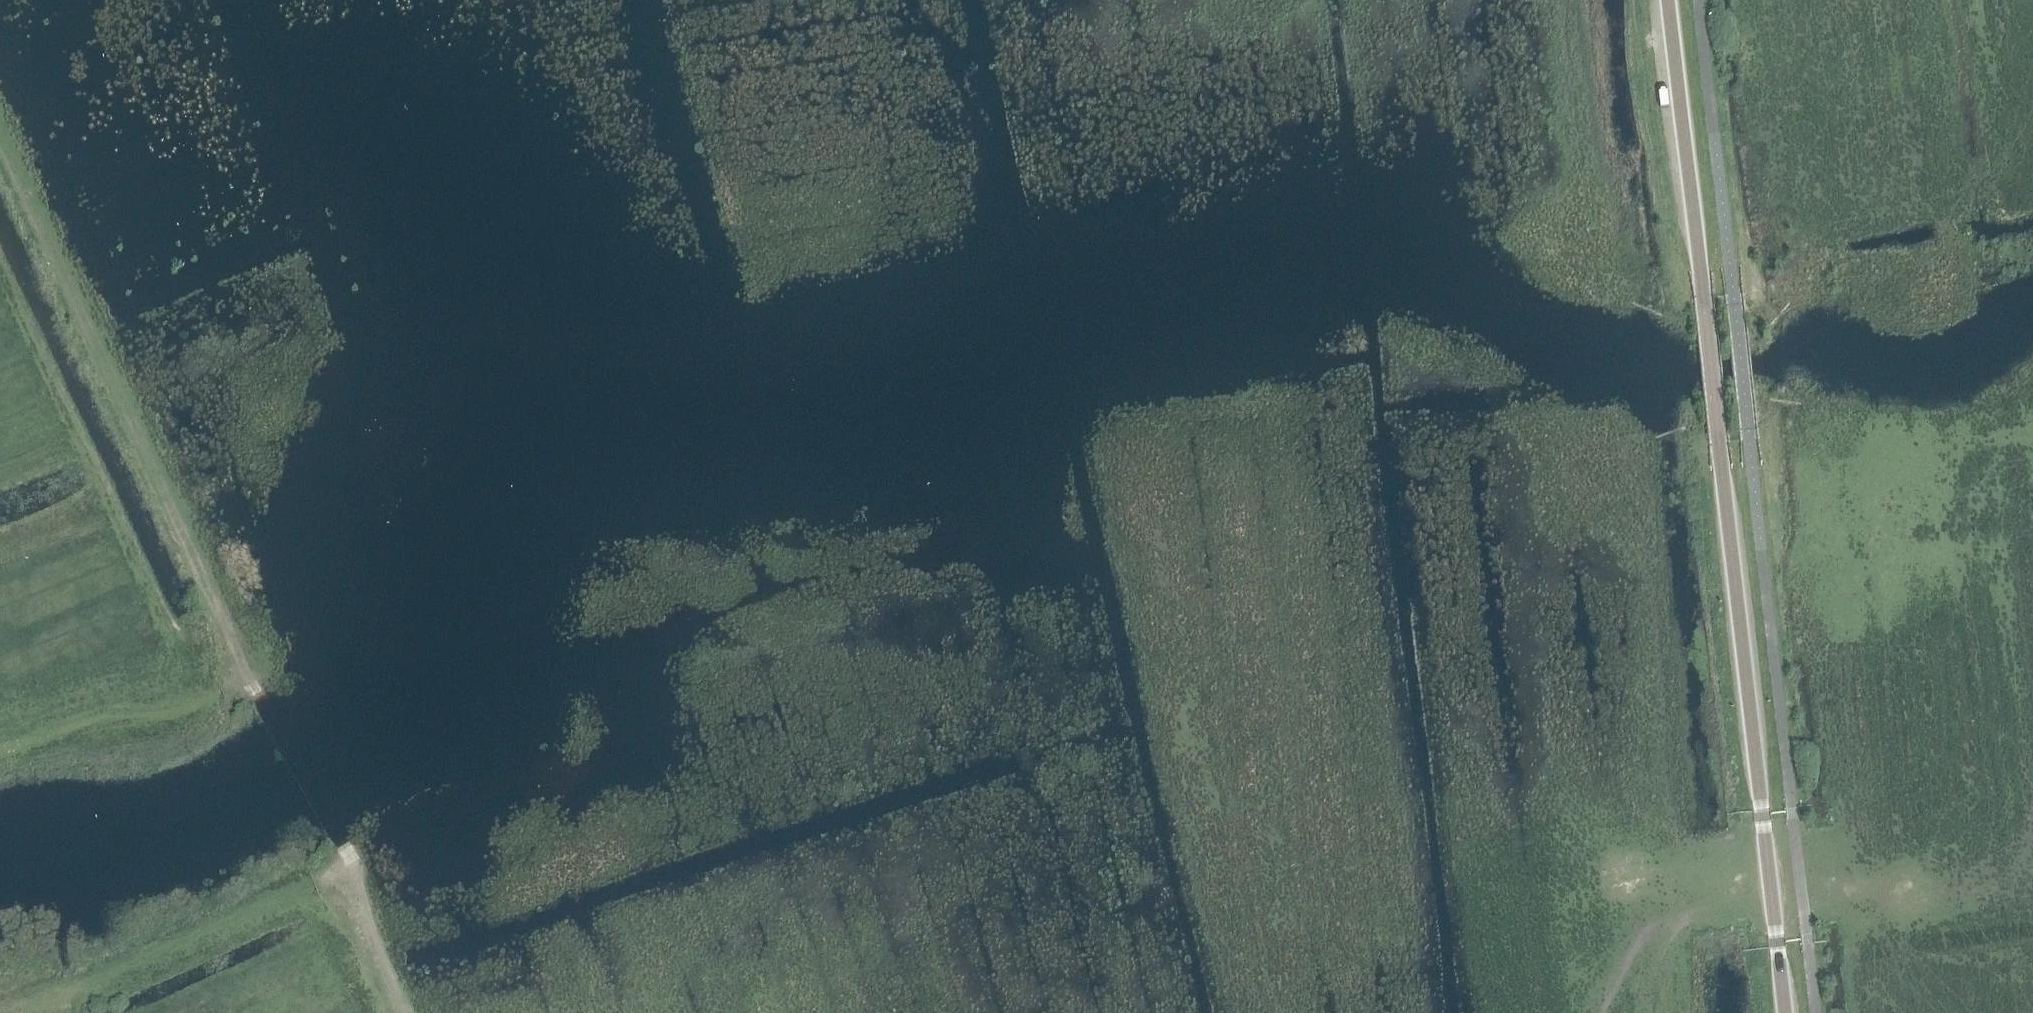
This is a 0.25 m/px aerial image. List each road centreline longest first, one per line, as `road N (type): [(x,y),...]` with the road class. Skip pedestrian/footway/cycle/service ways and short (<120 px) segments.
road 1 (unclassified): [(1784,1012),(1667,0)]
road 2 (track): [(0,1012),(347,872),(405,1012)]

